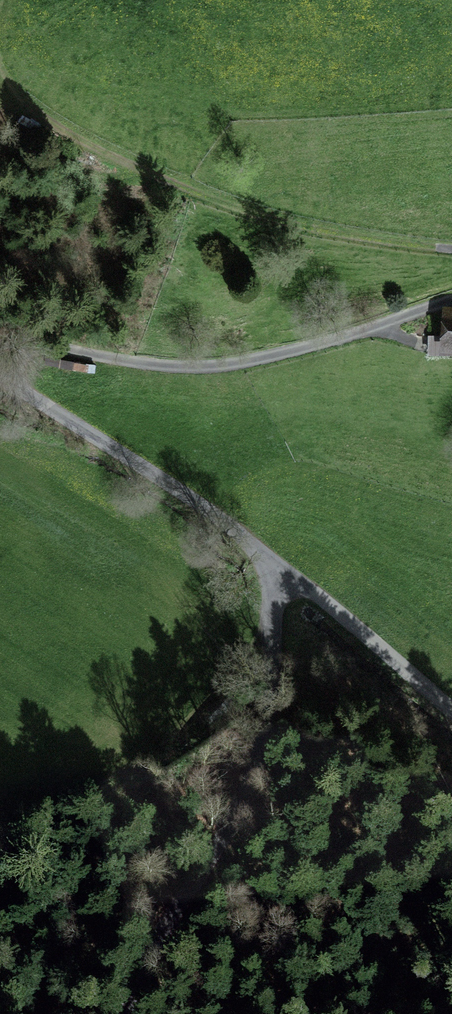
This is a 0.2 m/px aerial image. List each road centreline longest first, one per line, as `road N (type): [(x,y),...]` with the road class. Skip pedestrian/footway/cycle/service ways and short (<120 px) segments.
road 1 (track): [(451,254),(306,232),(191,194),(84,140),(32,102),(10,73),(1,34),(7,0)]
road 2 (unclassified): [(278,585),(255,770),(156,940),(129,1013)]
road 3 (unclassified): [(278,585),(204,511),(0,381)]
road 4 (track): [(0,856),(162,754),(271,653)]
road 5 (unclassified): [(451,726),(278,585)]

